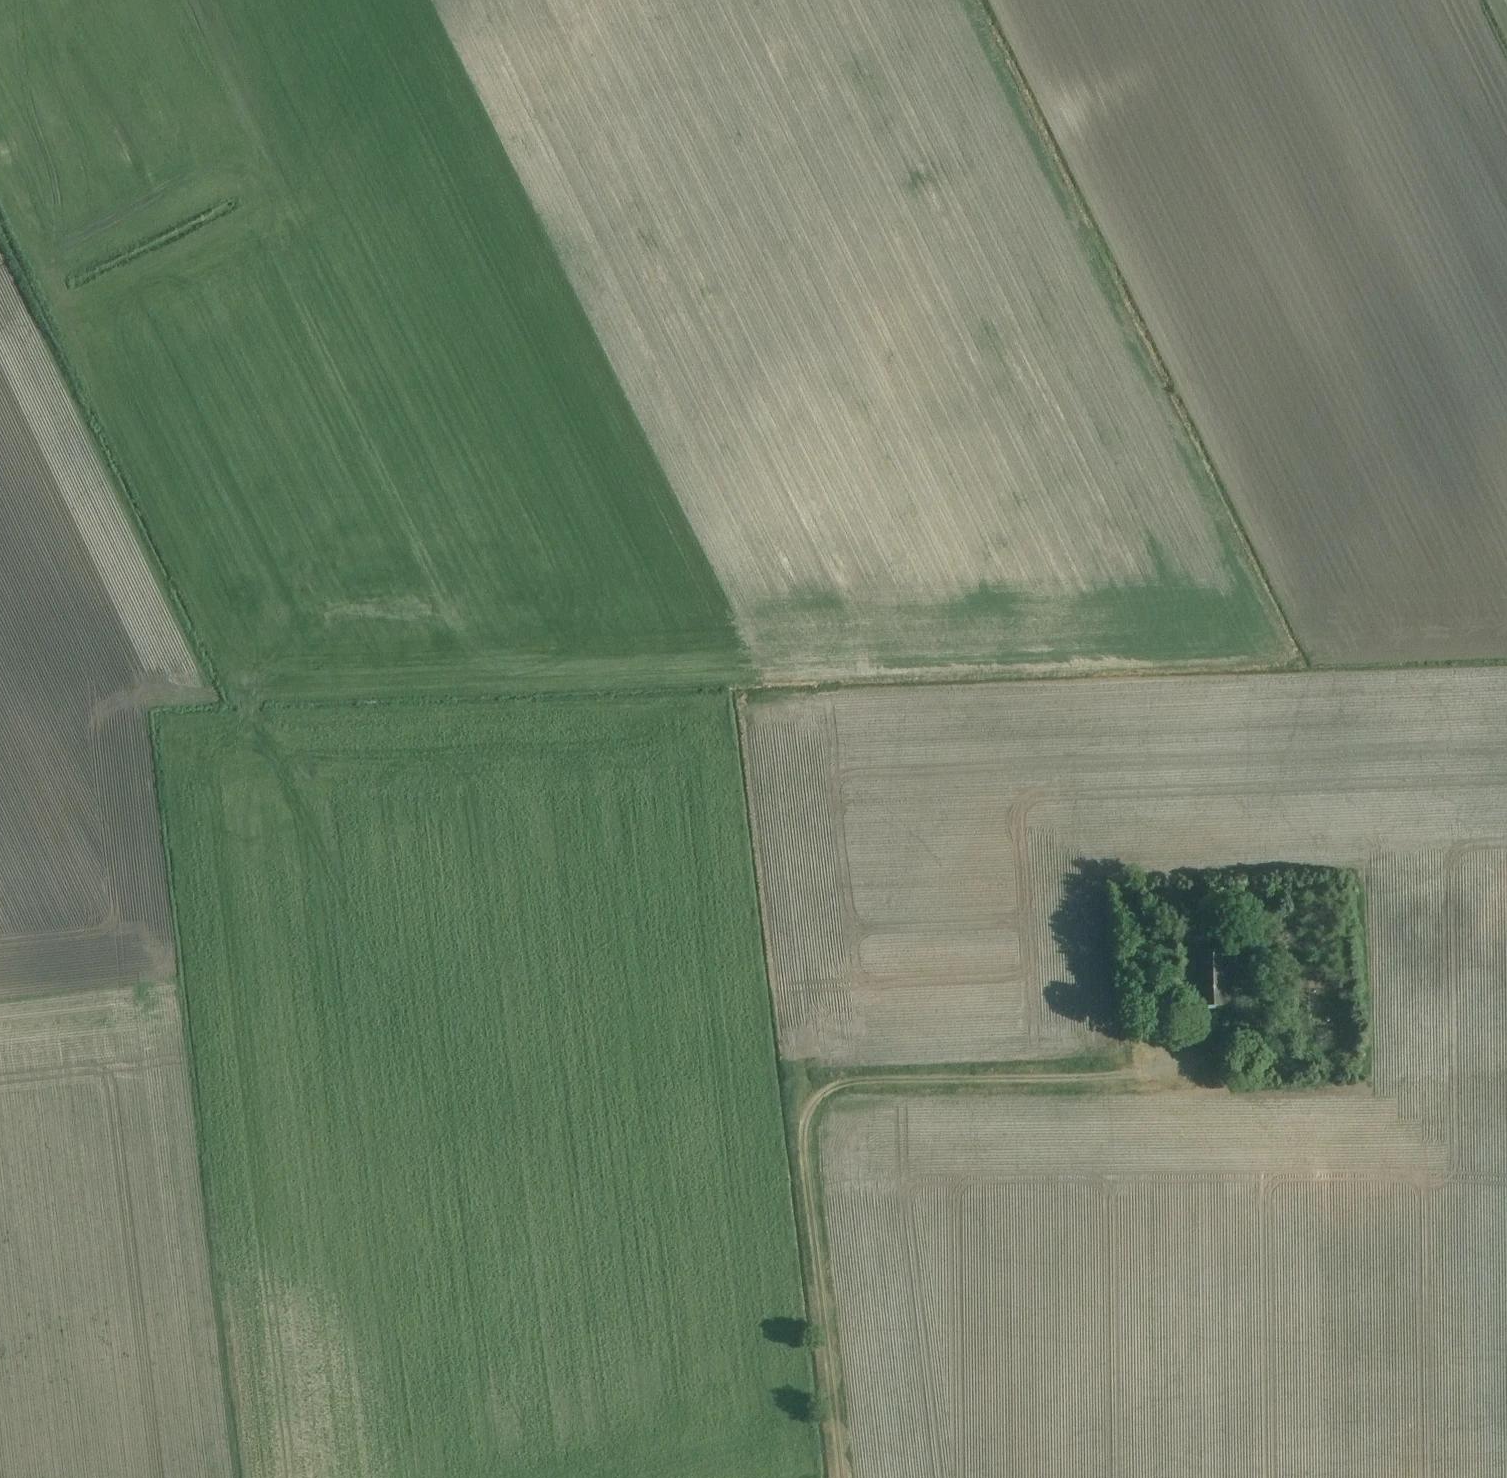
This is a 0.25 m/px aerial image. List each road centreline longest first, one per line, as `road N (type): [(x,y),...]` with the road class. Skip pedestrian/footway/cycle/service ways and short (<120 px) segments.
road 1 (track): [(841,1477),(798,1098),(826,1088),(1186,1073)]

